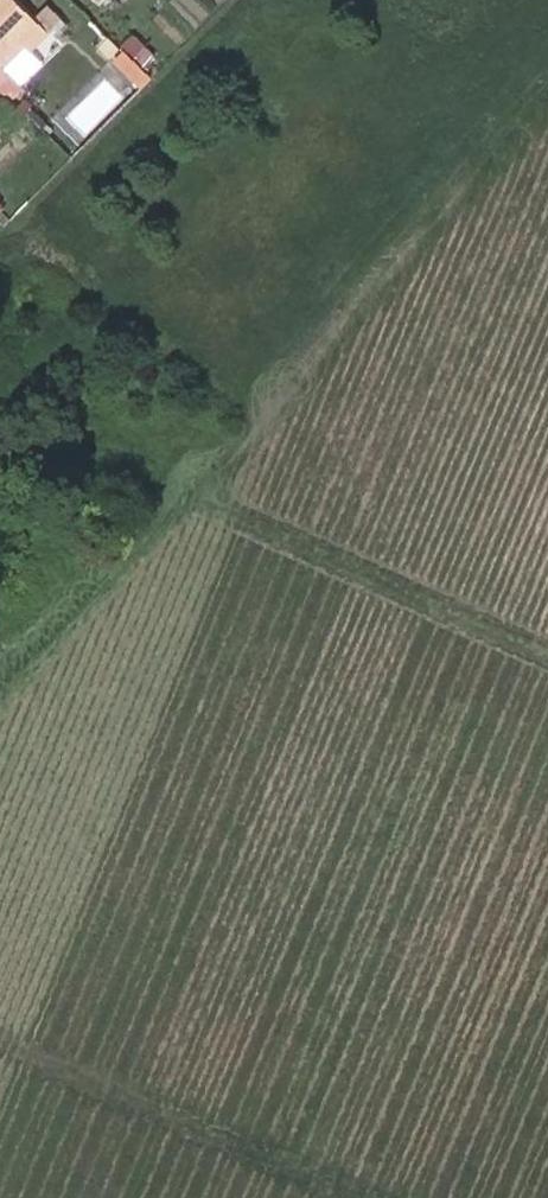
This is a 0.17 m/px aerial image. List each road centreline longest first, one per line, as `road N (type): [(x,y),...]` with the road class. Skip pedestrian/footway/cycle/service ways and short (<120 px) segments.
road 1 (track): [(0,1045),(355,1197)]
road 2 (track): [(547,652),(199,495)]

